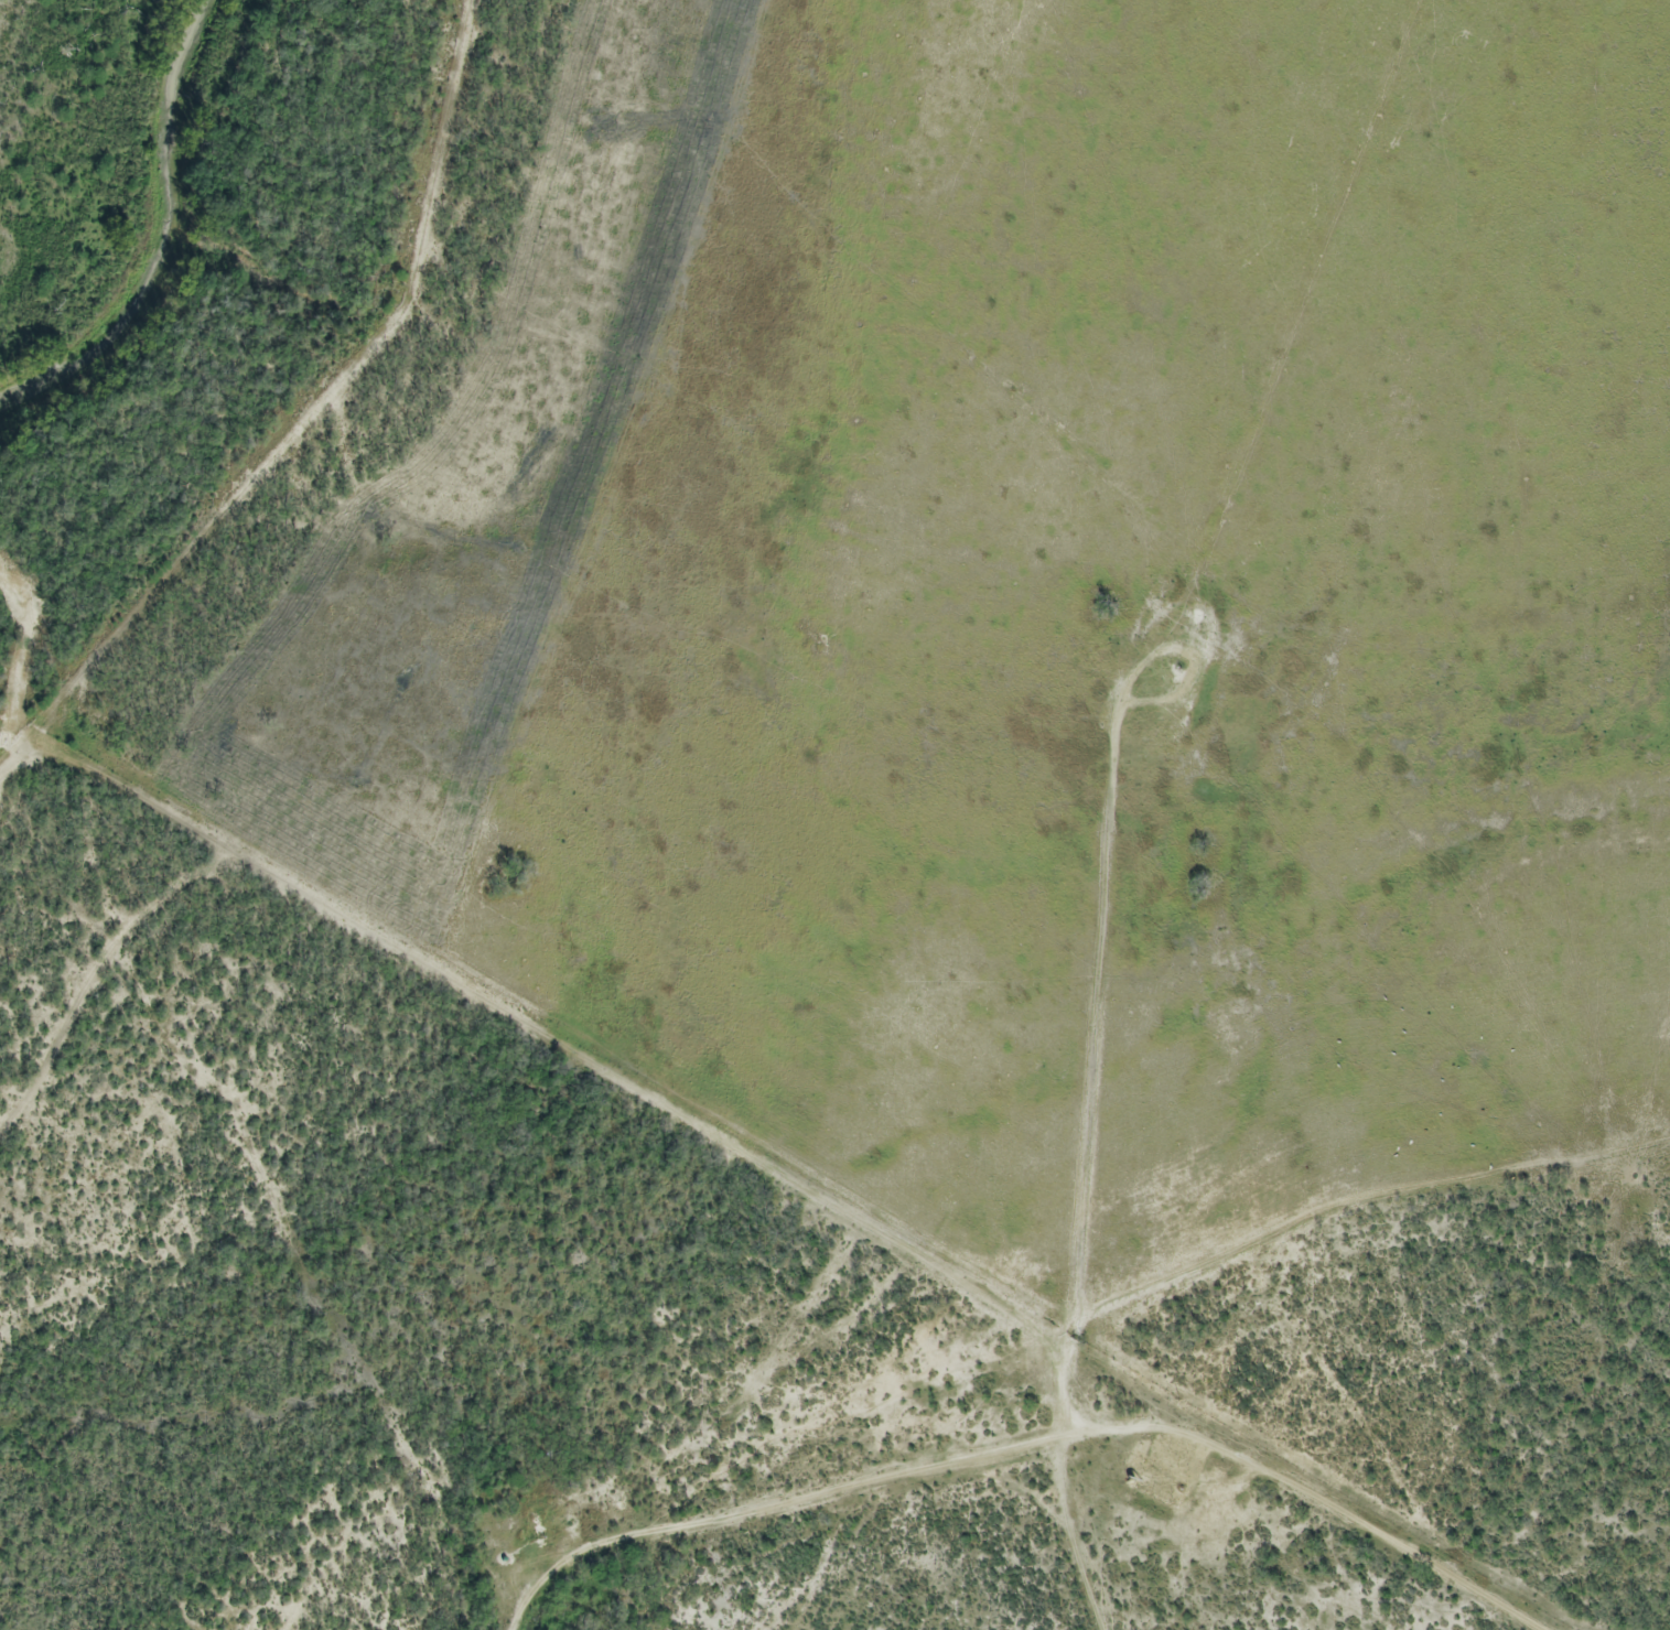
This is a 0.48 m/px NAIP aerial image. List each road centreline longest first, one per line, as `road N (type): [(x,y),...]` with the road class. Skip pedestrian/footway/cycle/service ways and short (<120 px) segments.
road 1 (track): [(405,0),(376,89),(376,310),(354,400),(301,475),(147,572),(34,690),(29,754),(184,883),(675,1129),(1069,1381),(1165,1274),(1276,1215),(1669,1137)]
road 2 (track): [(1069,1381),(1479,1595),(1518,1629)]
road 3 (track): [(184,883),(0,1110)]

